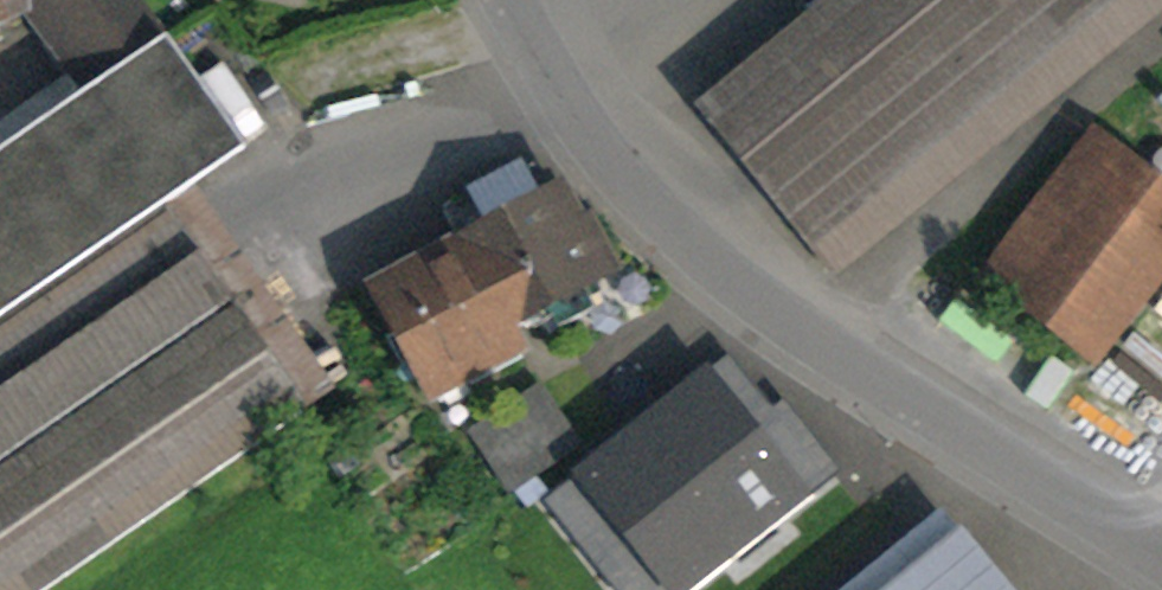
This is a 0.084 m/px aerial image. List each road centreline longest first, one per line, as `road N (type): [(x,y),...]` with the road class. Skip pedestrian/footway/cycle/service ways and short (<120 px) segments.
road 1 (unclassified): [(503,0),(608,151),(684,240),(810,338),(921,410),(1161,547)]

